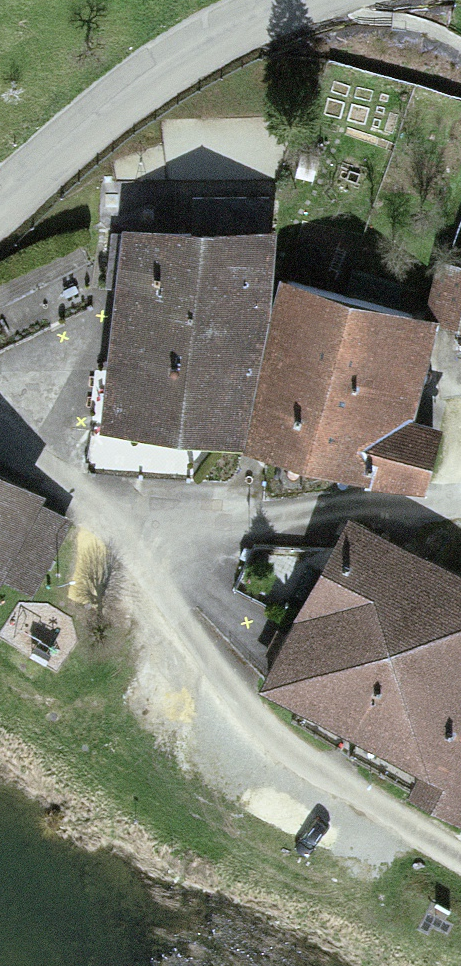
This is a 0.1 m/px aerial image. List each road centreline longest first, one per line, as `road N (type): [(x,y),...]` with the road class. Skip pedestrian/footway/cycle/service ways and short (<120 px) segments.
road 1 (residential): [(445,845),(295,760),(231,712),(213,687),(170,566)]
road 2 (tertiary): [(0,204),(199,48),(302,0)]
road 3 (residential): [(460,508),(286,506),(224,526),(170,566)]
road 4 (residential): [(170,566),(0,427)]

